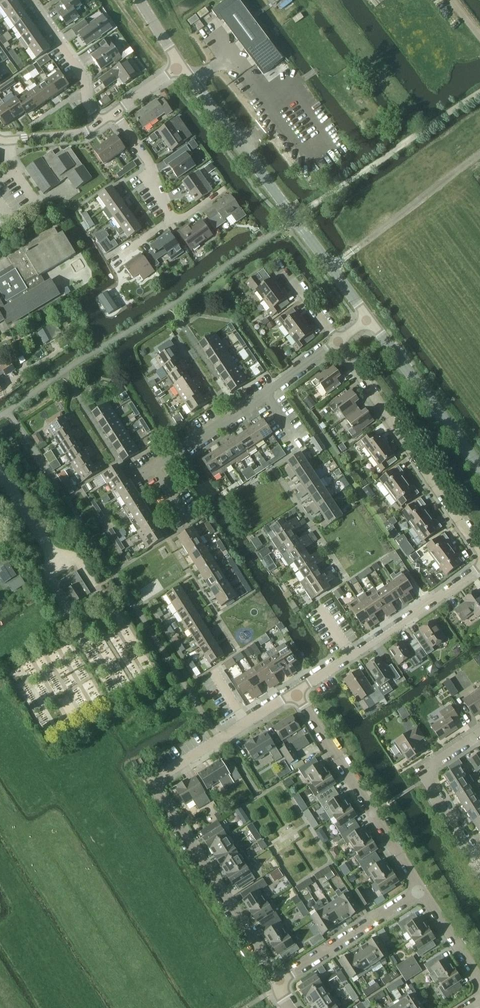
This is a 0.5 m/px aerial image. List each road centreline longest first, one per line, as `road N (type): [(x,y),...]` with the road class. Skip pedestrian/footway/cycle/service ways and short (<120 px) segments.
road 1 (residential): [(220,742),(7,412)]
road 2 (residential): [(7,412),(294,219)]
road 3 (residential): [(279,981),(153,784),(220,742)]
road 4 (residential): [(479,555),(335,342)]
road 5 (residential): [(421,891),(295,693)]
road 6 (track): [(294,219),(479,93)]
road 7 (residential): [(187,524),(150,469),(266,394)]
road 8 (tertiary): [(294,219),(180,65)]
road 9 (tertiary): [(479,469),(367,319)]
road 10 (residential): [(479,862),(431,784),(430,767),(479,732)]
road 11 (residential): [(279,981),(421,891)]
road 12 (residential): [(352,657),(479,568)]
road 13 (residential): [(100,123),(79,74),(24,0)]
road 14 (residential): [(171,223),(150,165),(114,113)]
road 15 (tertiary): [(367,319),(294,219)]

